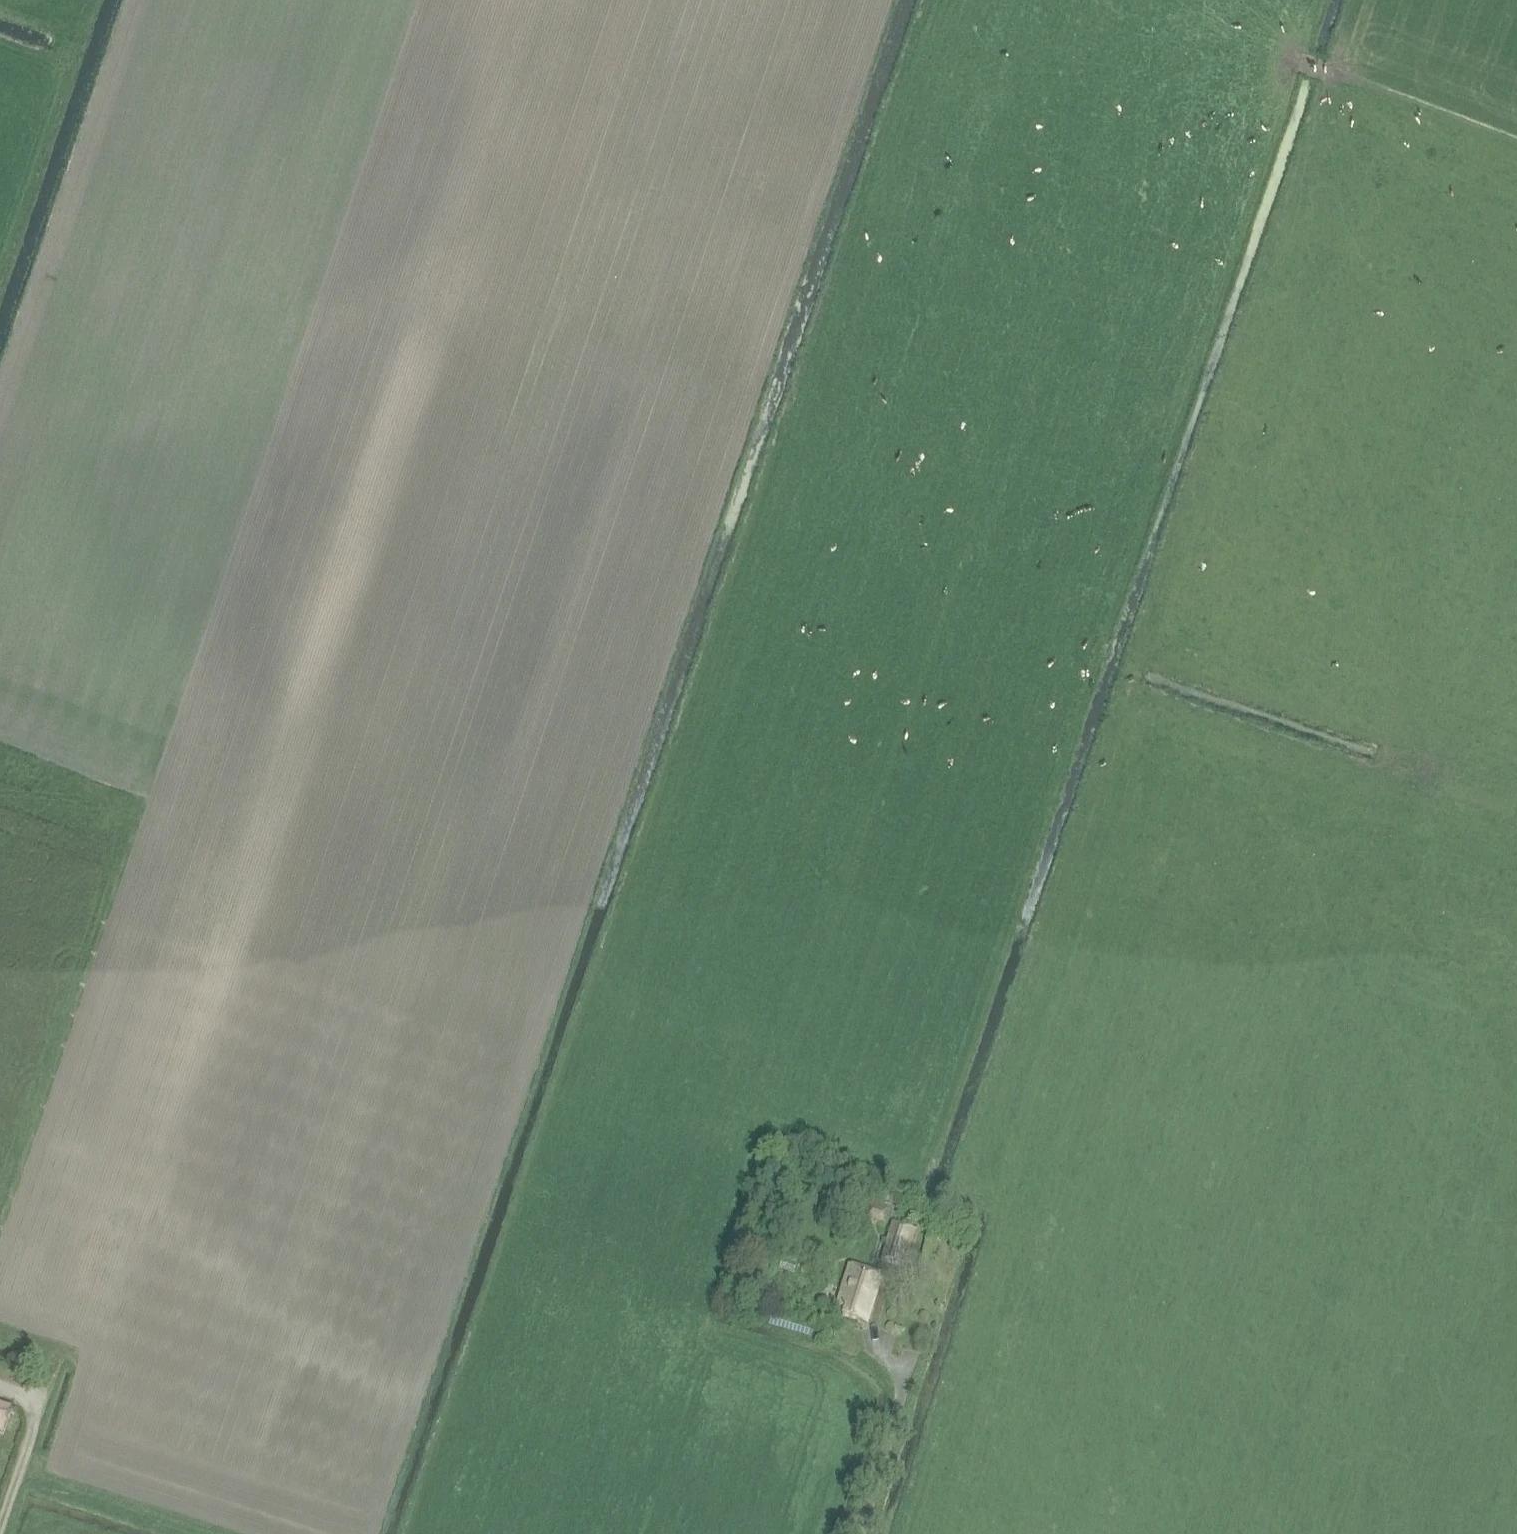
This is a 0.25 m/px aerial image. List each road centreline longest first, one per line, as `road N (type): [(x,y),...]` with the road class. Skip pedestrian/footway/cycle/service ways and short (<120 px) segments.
road 1 (unclassified): [(855,1533),(899,1393)]

